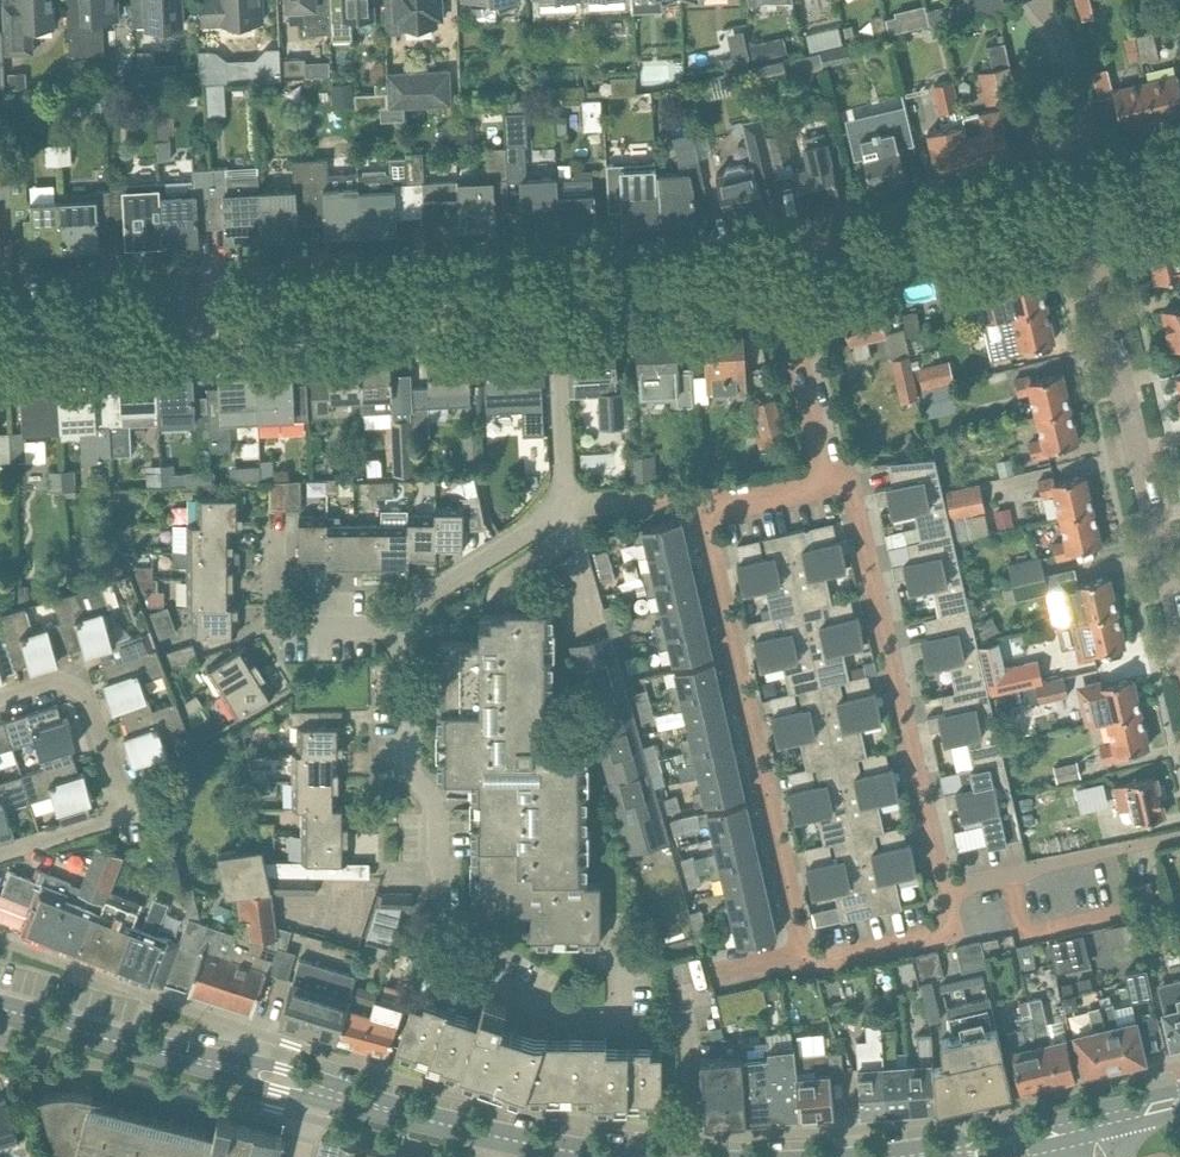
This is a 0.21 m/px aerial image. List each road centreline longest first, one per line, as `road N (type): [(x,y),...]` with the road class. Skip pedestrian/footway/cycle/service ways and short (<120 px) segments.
road 1 (residential): [(805,962),(954,930),(851,488),(829,489)]
road 2 (residential): [(0,317),(558,290)]
road 3 (residential): [(805,962),(699,497)]
road 4 (residential): [(1179,634),(1082,199)]
road 5 (residential): [(0,854),(126,815),(82,692),(52,682),(0,697)]
road 6 (tertiary): [(0,1010),(320,1091)]
road 7 (residential): [(780,272),(1082,199)]
road 8 (tertiary): [(320,1091),(504,1139),(614,1156)]
road 9 (residential): [(558,290),(780,272)]
road 10 (residential): [(829,489),(780,272)]
road 11 (tertiary): [(1092,1112),(880,1156)]
road 12 (residential): [(564,505),(558,290)]
road 13 (residential): [(408,630),(421,599),(564,505)]
road 14 (residential): [(699,497),(564,505)]
road 15 (residential): [(699,497),(829,489)]

